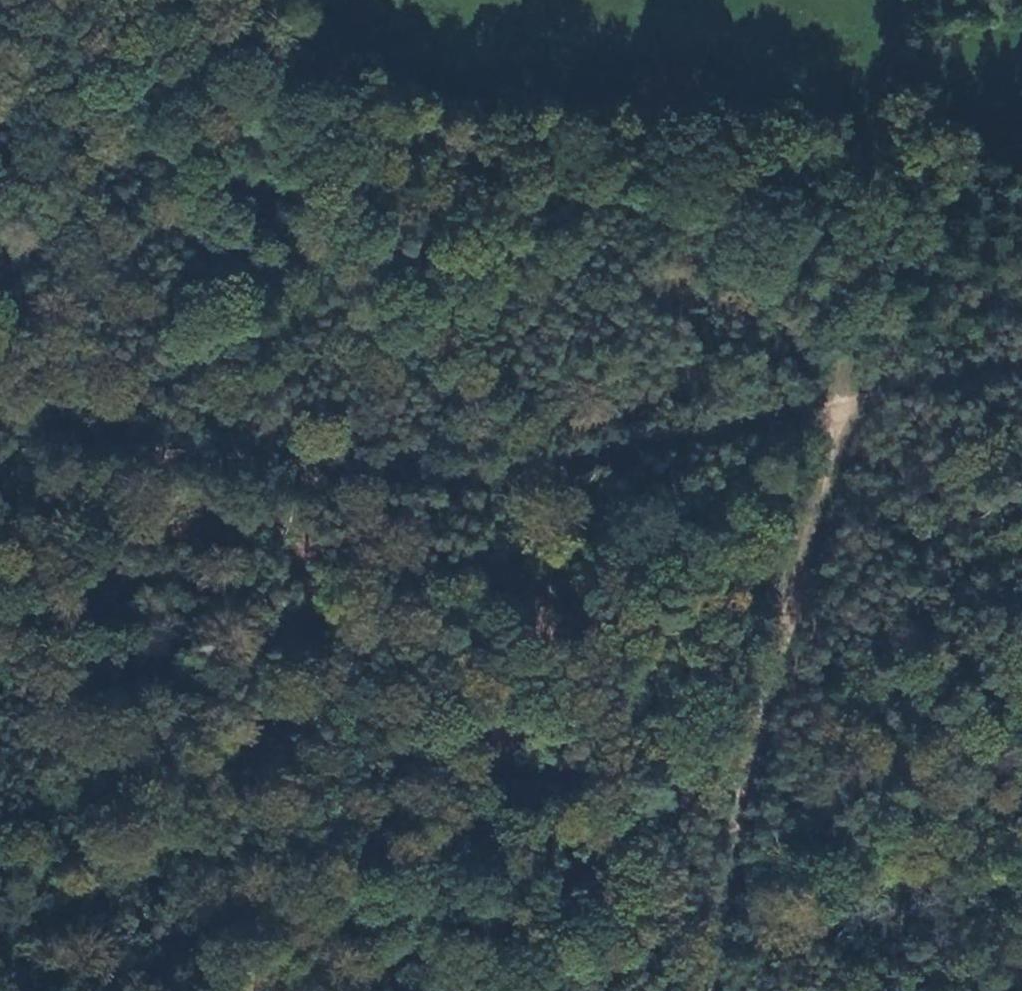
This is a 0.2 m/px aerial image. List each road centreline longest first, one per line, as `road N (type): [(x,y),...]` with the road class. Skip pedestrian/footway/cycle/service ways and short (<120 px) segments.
road 1 (track): [(0,413),(504,485),(1021,352)]
road 2 (track): [(705,990),(849,396)]
road 3 (track): [(293,990),(487,908),(786,657)]

